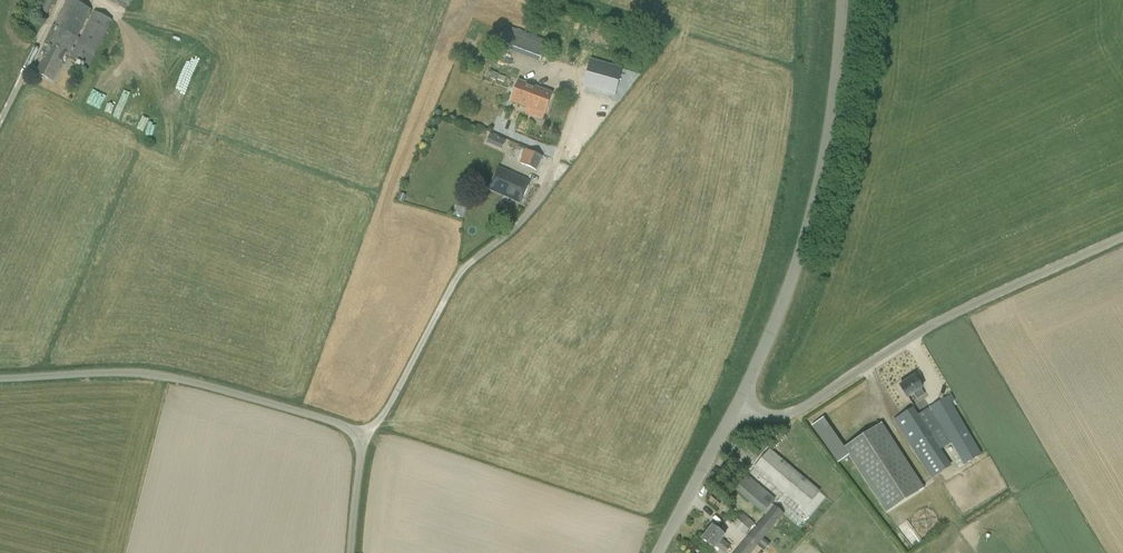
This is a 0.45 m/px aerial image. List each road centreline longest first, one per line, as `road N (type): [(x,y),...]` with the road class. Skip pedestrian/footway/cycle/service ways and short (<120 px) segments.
road 1 (unclassified): [(1122,237),(934,323),(791,414),(767,416),(737,405)]
road 2 (unclassified): [(737,405),(813,203),(842,0)]
road 3 (unclassified): [(360,438),(384,415),(460,273),(514,229),(545,188),(577,97)]
road 4 (unclassified): [(360,438),(343,424),(168,377),(0,379)]
road 5 (unclassified): [(737,405),(657,552)]

